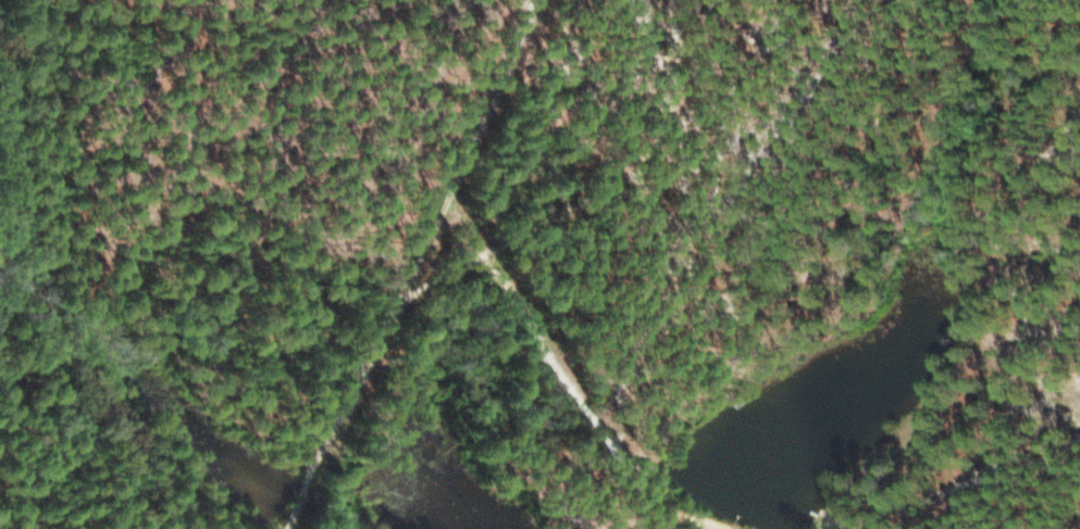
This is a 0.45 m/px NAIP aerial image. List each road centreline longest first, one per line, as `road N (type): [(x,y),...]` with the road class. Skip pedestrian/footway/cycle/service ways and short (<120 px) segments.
road 1 (residential): [(282,528),(489,0)]

